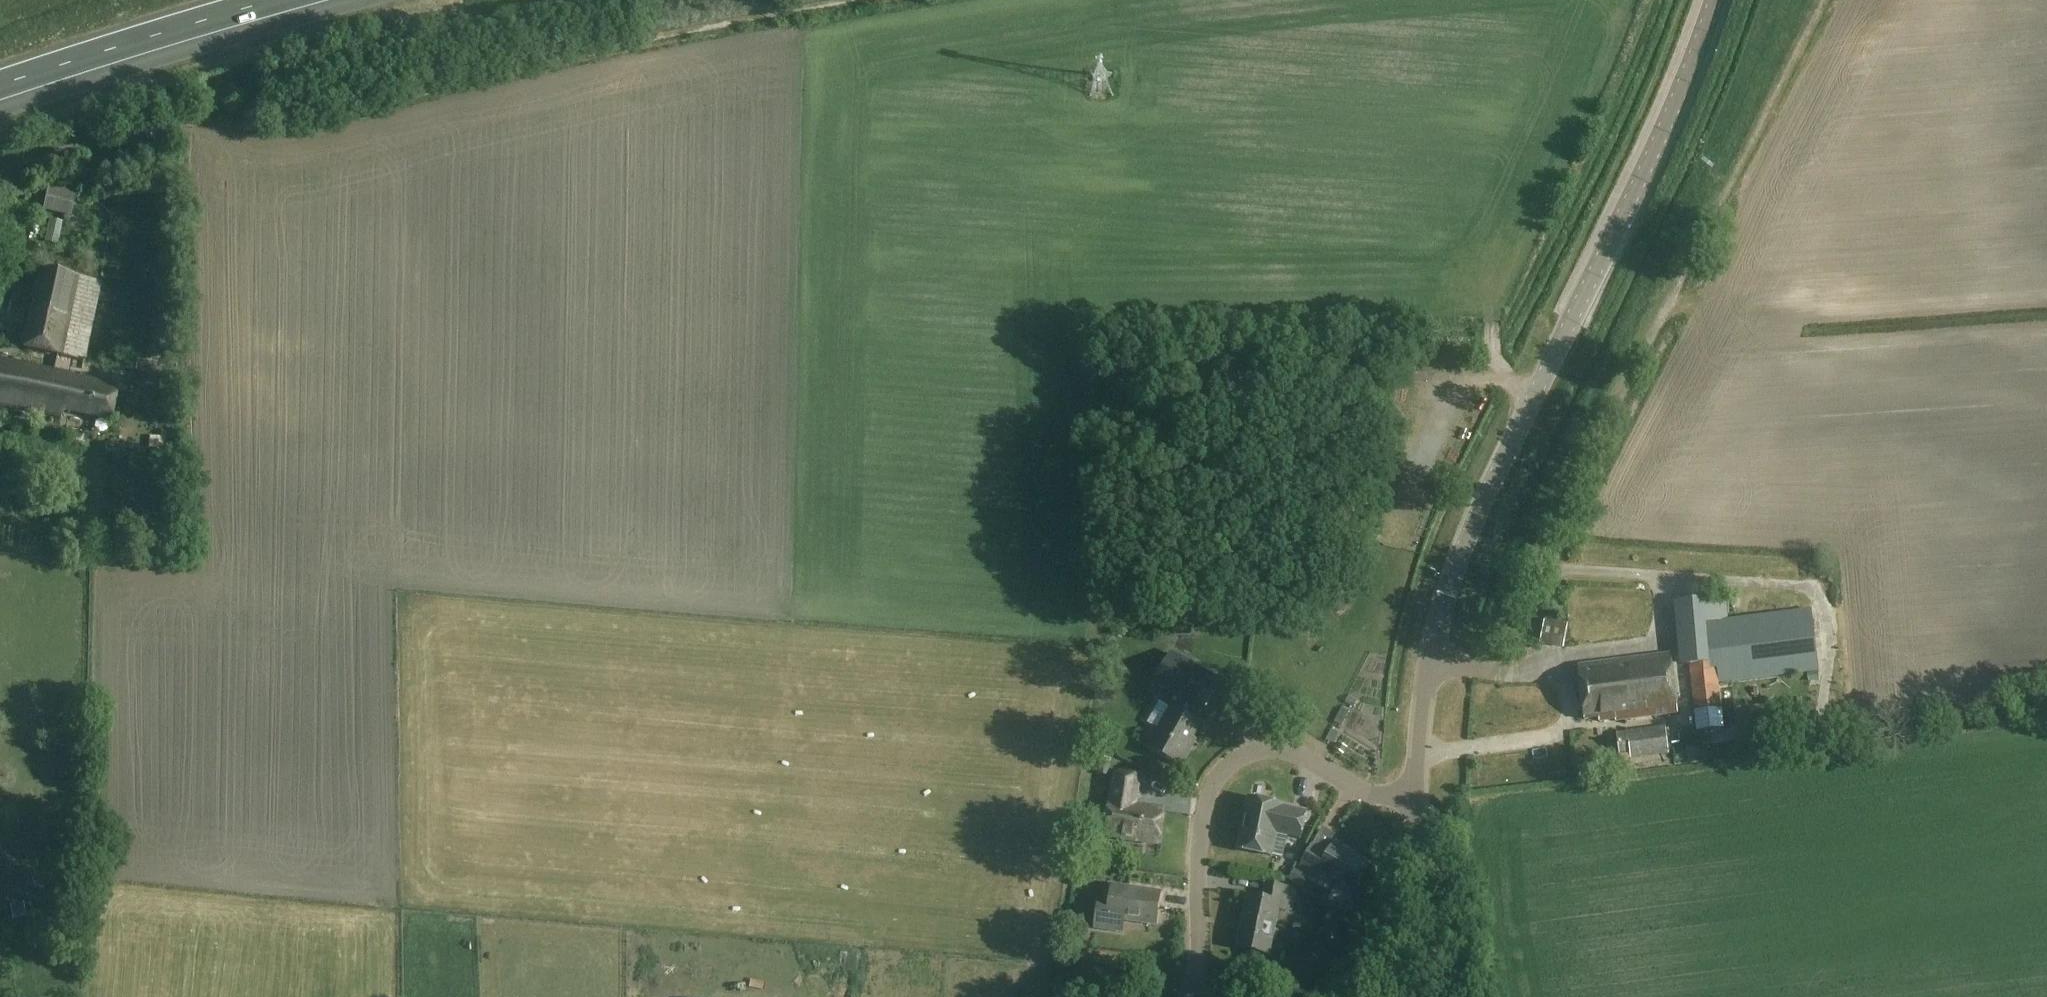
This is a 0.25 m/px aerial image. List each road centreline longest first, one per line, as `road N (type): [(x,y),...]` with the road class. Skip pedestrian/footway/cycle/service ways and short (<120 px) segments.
road 1 (unclassified): [(1417,799),(1429,661),(1451,578),(1714,0)]
road 2 (track): [(1484,669),(1824,0)]
road 3 (residential): [(1417,799),(1366,794),(1283,752),(1231,766),(1212,789),(1202,826),(1200,951),(1189,996)]
road 4 (motorway): [(0,86),(275,0)]
road 5 (unclassified): [(1445,996),(1425,906),(1417,799)]

